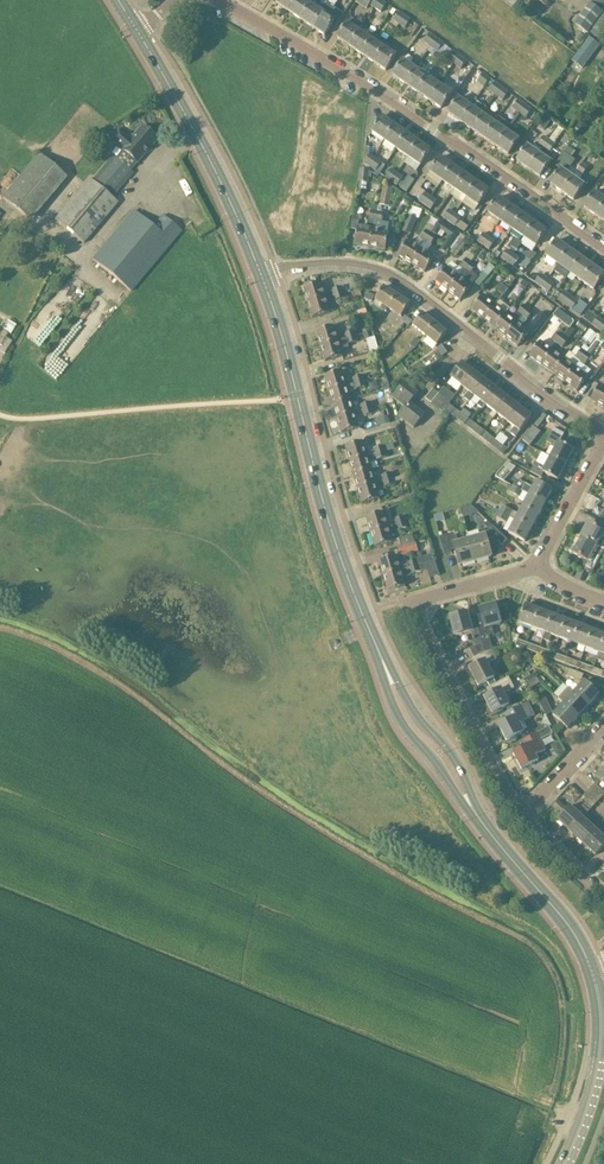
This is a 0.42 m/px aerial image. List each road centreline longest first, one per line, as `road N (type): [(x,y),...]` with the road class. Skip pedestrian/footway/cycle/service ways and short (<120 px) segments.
road 1 (secondary): [(565,1163),(599,1060),(593,974),(568,924),(474,813),(401,704),(329,521),(263,277)]
road 2 (residential): [(218,0),(462,146),(603,248)]
road 3 (residential): [(603,433),(391,274),(326,263),(263,277)]
road 4 (residential): [(523,815),(503,792),(410,603),(539,568)]
road 5 (secondary): [(263,277),(207,153),(136,27)]
road 6 (track): [(274,399),(30,420),(0,414)]
road 7 (residential): [(539,568),(603,440)]

